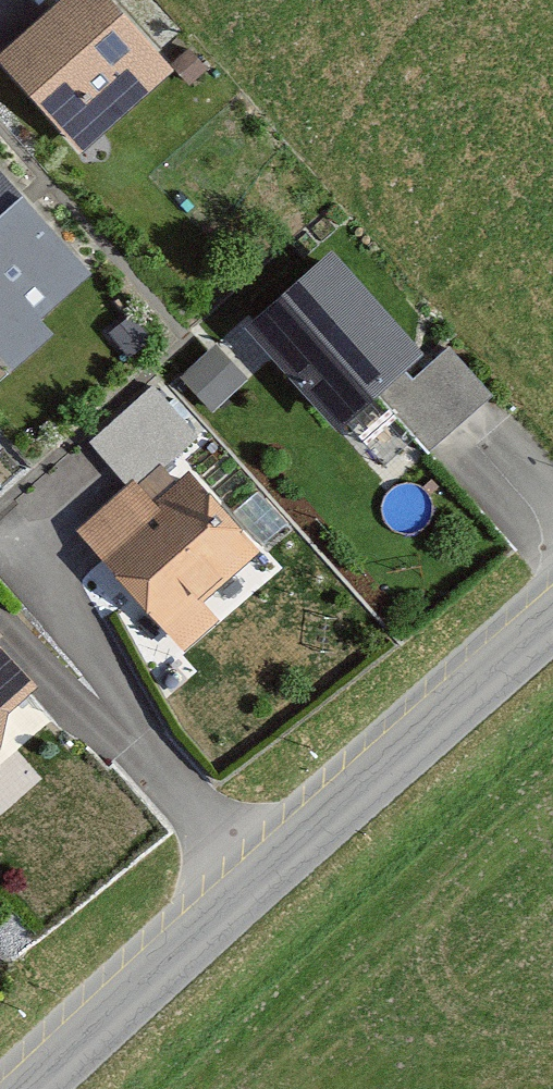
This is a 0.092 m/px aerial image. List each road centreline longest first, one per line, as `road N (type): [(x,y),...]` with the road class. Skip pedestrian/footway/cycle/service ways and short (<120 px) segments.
road 1 (tertiary): [(552,629),(256,886)]
road 2 (residential): [(53,566),(171,778),(256,886)]
road 3 (tertiary): [(256,886),(32,1088)]

